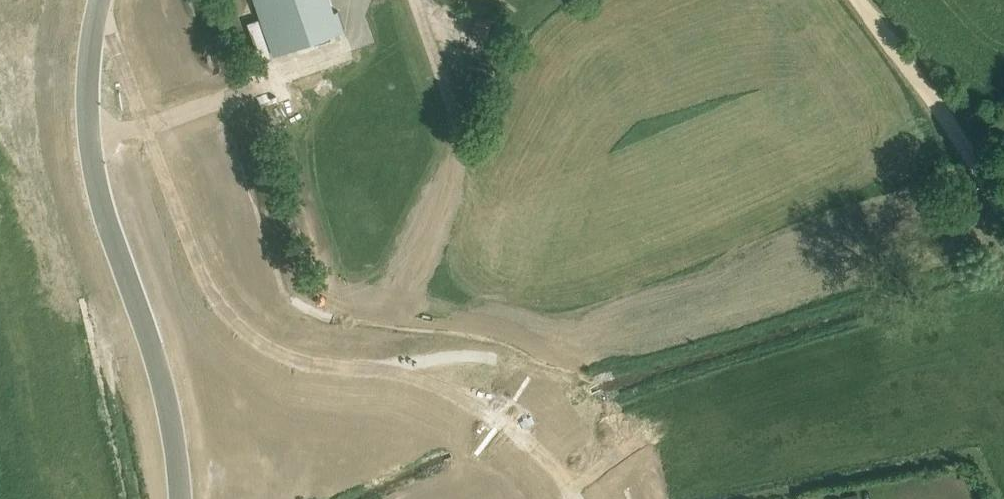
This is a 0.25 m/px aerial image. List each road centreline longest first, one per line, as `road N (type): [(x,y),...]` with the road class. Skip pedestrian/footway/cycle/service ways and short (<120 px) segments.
road 1 (track): [(575,498),(524,439),(420,375),(284,353),(230,316),(190,268),(104,0)]
road 2 (unclassified): [(173,498),(94,117),(104,0)]
road 3 (track): [(1003,212),(861,0)]

